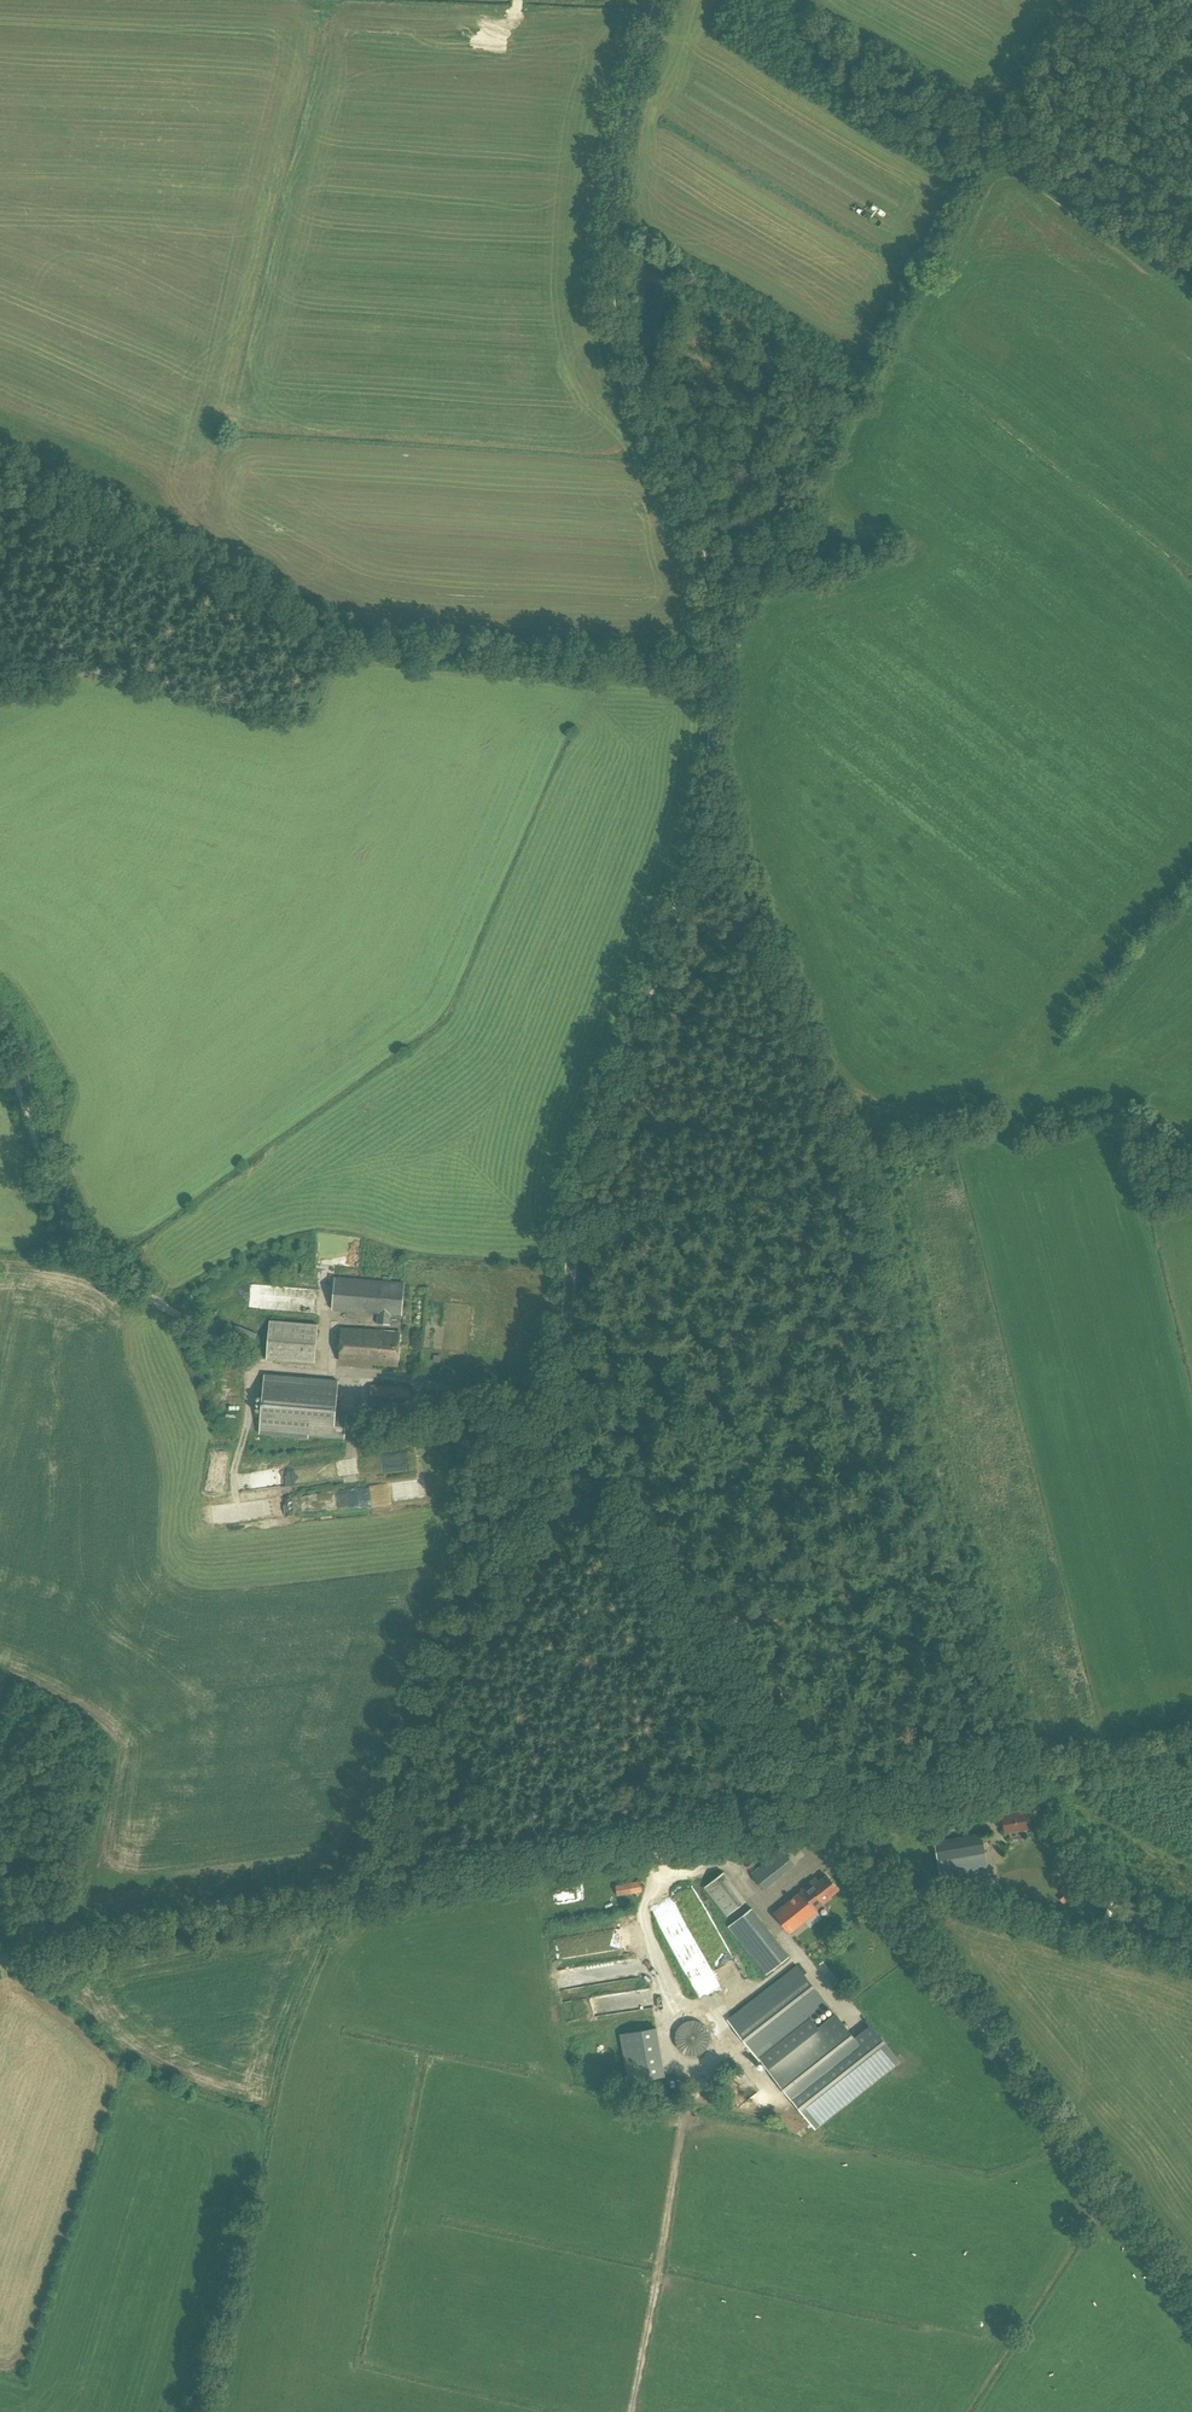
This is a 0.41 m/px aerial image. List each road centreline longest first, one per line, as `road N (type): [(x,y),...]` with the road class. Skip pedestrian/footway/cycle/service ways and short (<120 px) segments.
road 1 (tertiary): [(824,1810),(667,1587),(589,1453),(571,1407),(564,1355),(575,1229),(592,1152),(701,846),(716,700),(713,595),(614,327),(612,199),(626,99),(662,0)]
road 2 (unclassified): [(0,1958),(824,1810)]
road 3 (track): [(0,1046),(74,1235),(250,1365),(414,1380),(578,1426)]
road 4 (tertiary): [(1191,2291),(824,1810)]
road 5 (unclassified): [(824,1810),(1191,1744)]
road 6 (track): [(575,1229),(847,1175)]

